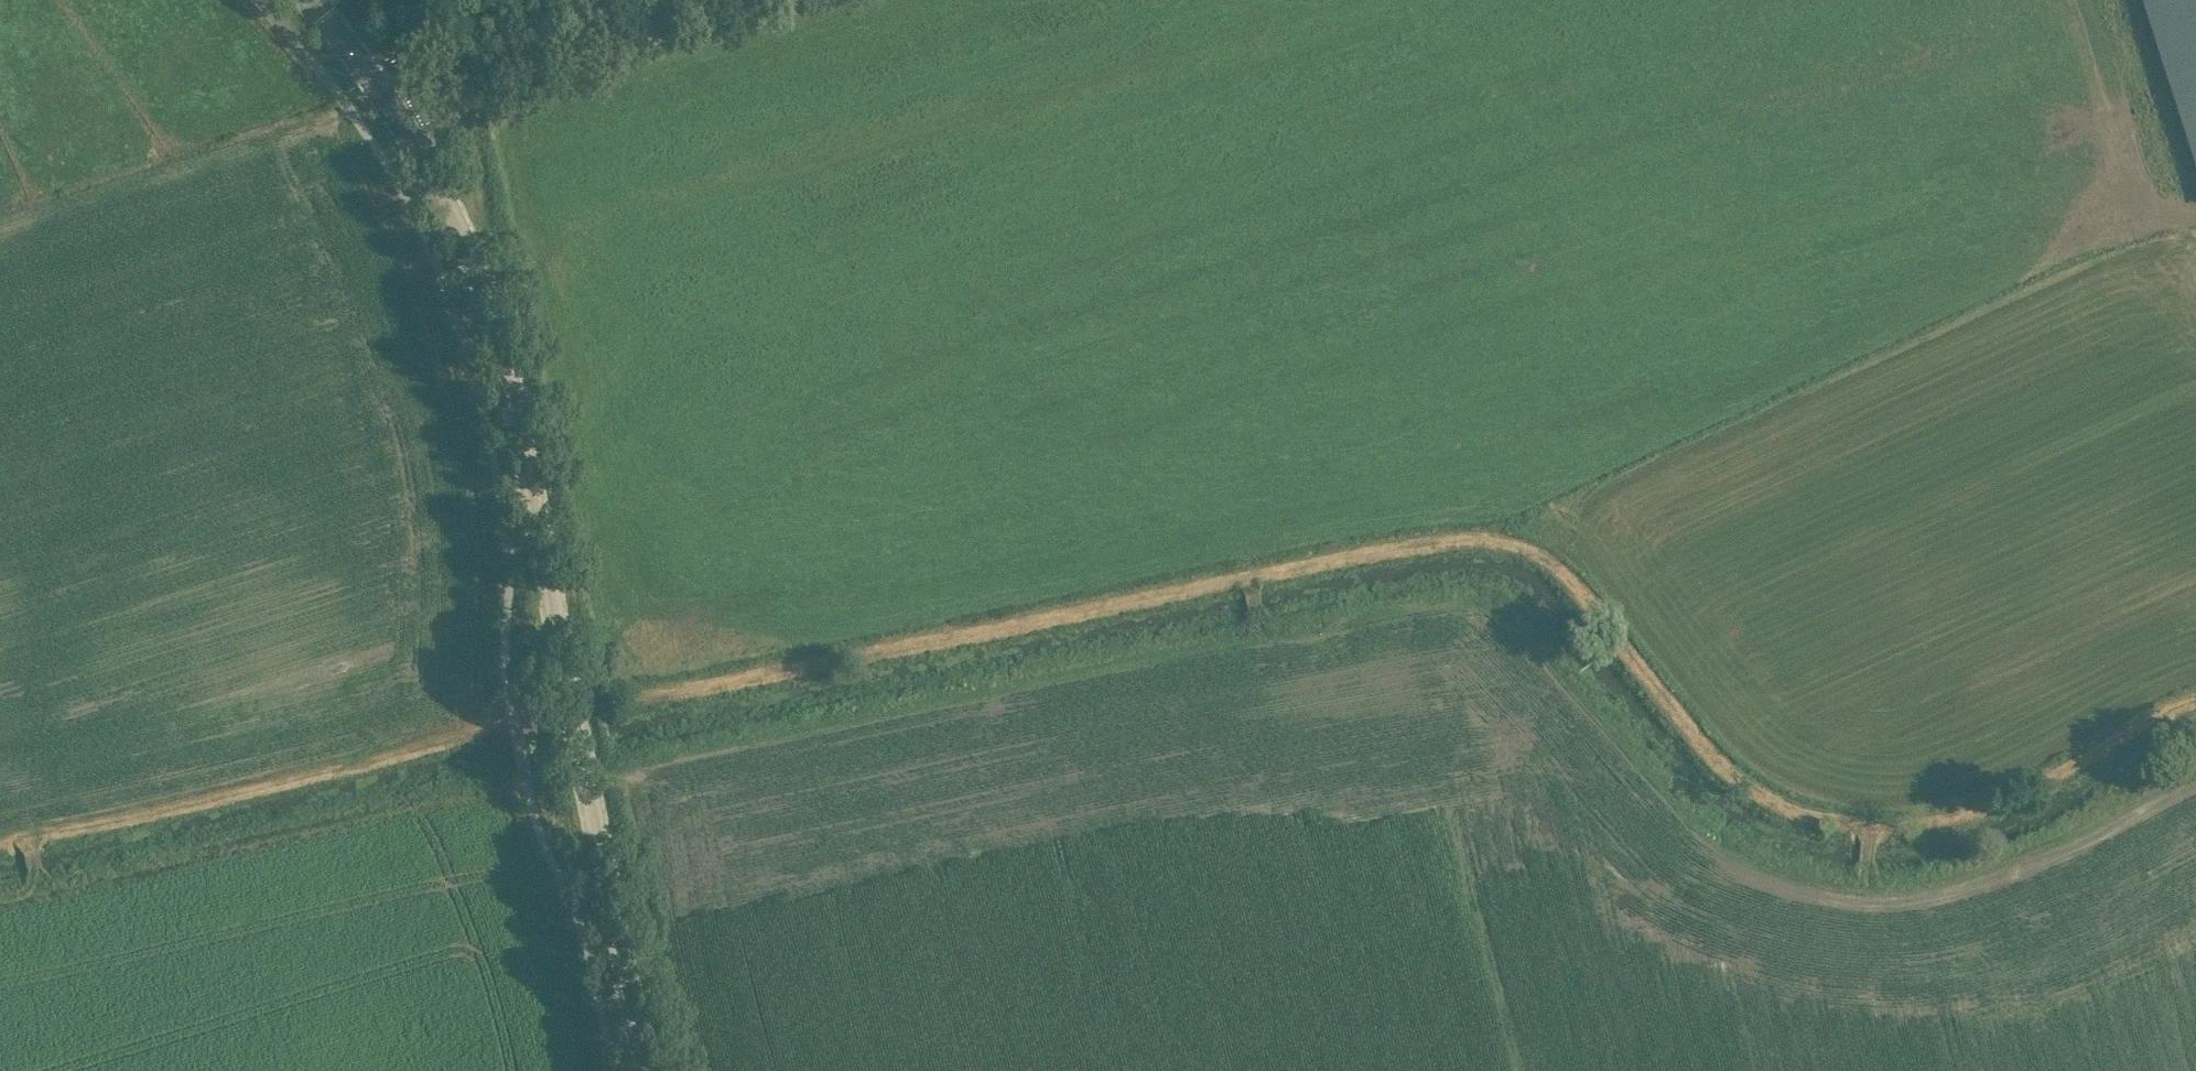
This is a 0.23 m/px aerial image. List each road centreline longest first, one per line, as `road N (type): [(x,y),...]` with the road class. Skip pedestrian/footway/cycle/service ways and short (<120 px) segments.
road 1 (tertiary): [(647,1070),(512,399),(471,263),(403,120)]
road 2 (unclassified): [(403,120),(772,0)]
road 3 (tertiary): [(403,120),(308,0)]

